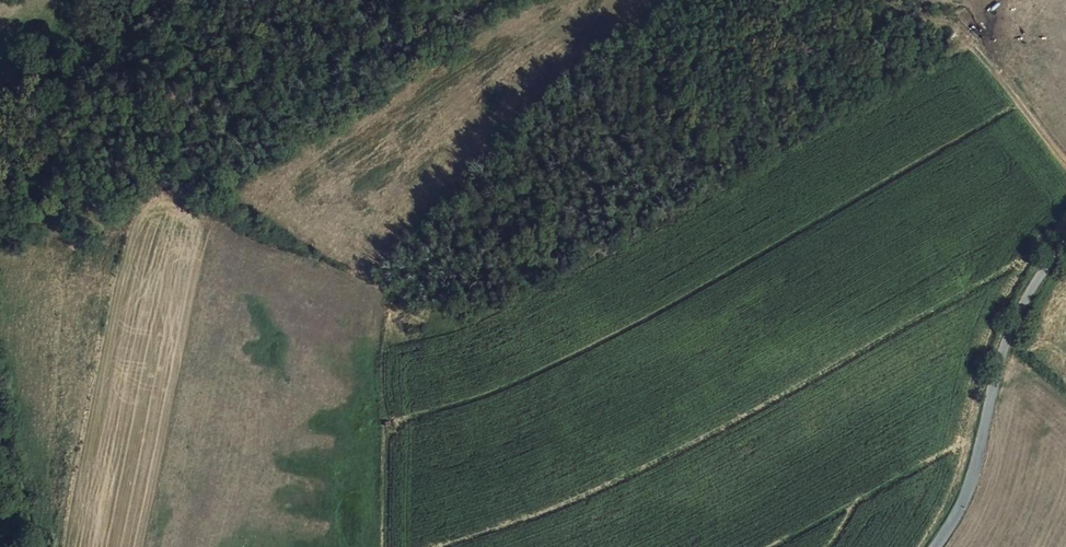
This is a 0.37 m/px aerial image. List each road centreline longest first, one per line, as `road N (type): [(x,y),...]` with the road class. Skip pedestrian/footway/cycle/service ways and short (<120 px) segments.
road 1 (unclassified): [(1065,256),(1036,288),(1004,351),(967,492),(940,546)]

